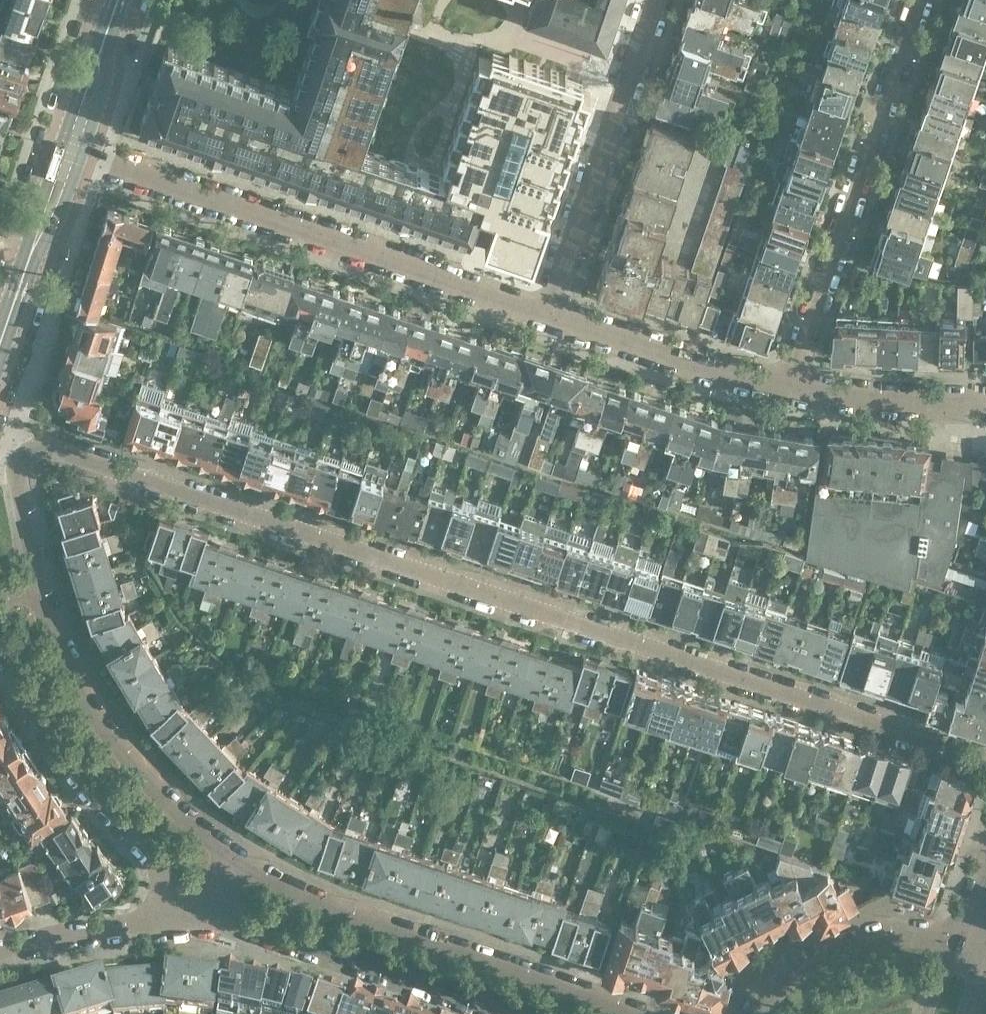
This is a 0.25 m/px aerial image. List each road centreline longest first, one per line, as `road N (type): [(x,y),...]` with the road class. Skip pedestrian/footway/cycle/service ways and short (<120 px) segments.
road 1 (residential): [(985,756),(30,437)]
road 2 (residential): [(552,312),(70,147)]
road 3 (residential): [(643,1013),(292,884),(233,854)]
road 4 (residential): [(792,392),(929,0)]
road 5 (residential): [(0,638),(38,730),(159,889),(194,916)]
road 6 (residential): [(233,854),(115,722),(59,630),(39,577)]
road 7 (residential): [(552,312),(657,0)]
road 8 (residential): [(194,916),(504,1013)]
road 9 (residential): [(792,392),(552,312)]
road 10 (residential): [(967,941),(926,934),(846,947),(809,965),(759,1013)]
road 11 (secondary): [(0,350),(70,147)]
road 12 (residential): [(0,960),(194,916)]
road 13 (residential): [(985,400),(792,392)]
road 14 (secondary): [(70,147),(120,0)]
road 15 (residential): [(39,577),(22,516),(30,437)]

